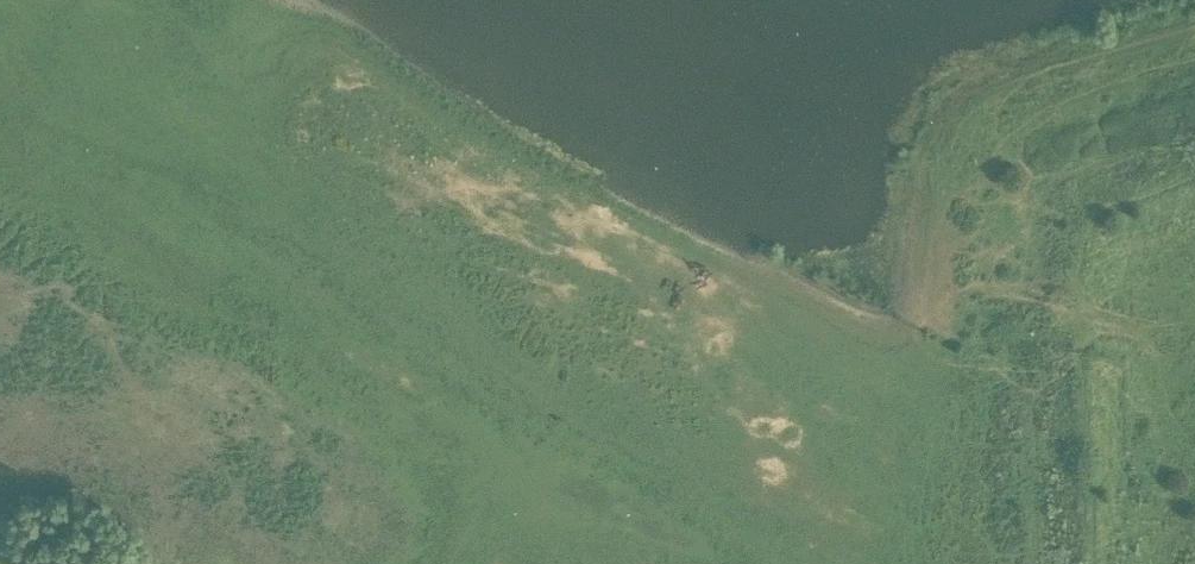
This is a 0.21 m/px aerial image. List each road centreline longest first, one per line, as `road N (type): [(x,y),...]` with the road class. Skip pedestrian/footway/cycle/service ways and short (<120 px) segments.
road 1 (track): [(1094,563),(1085,266),(1092,237),(1122,211),(1194,189)]

